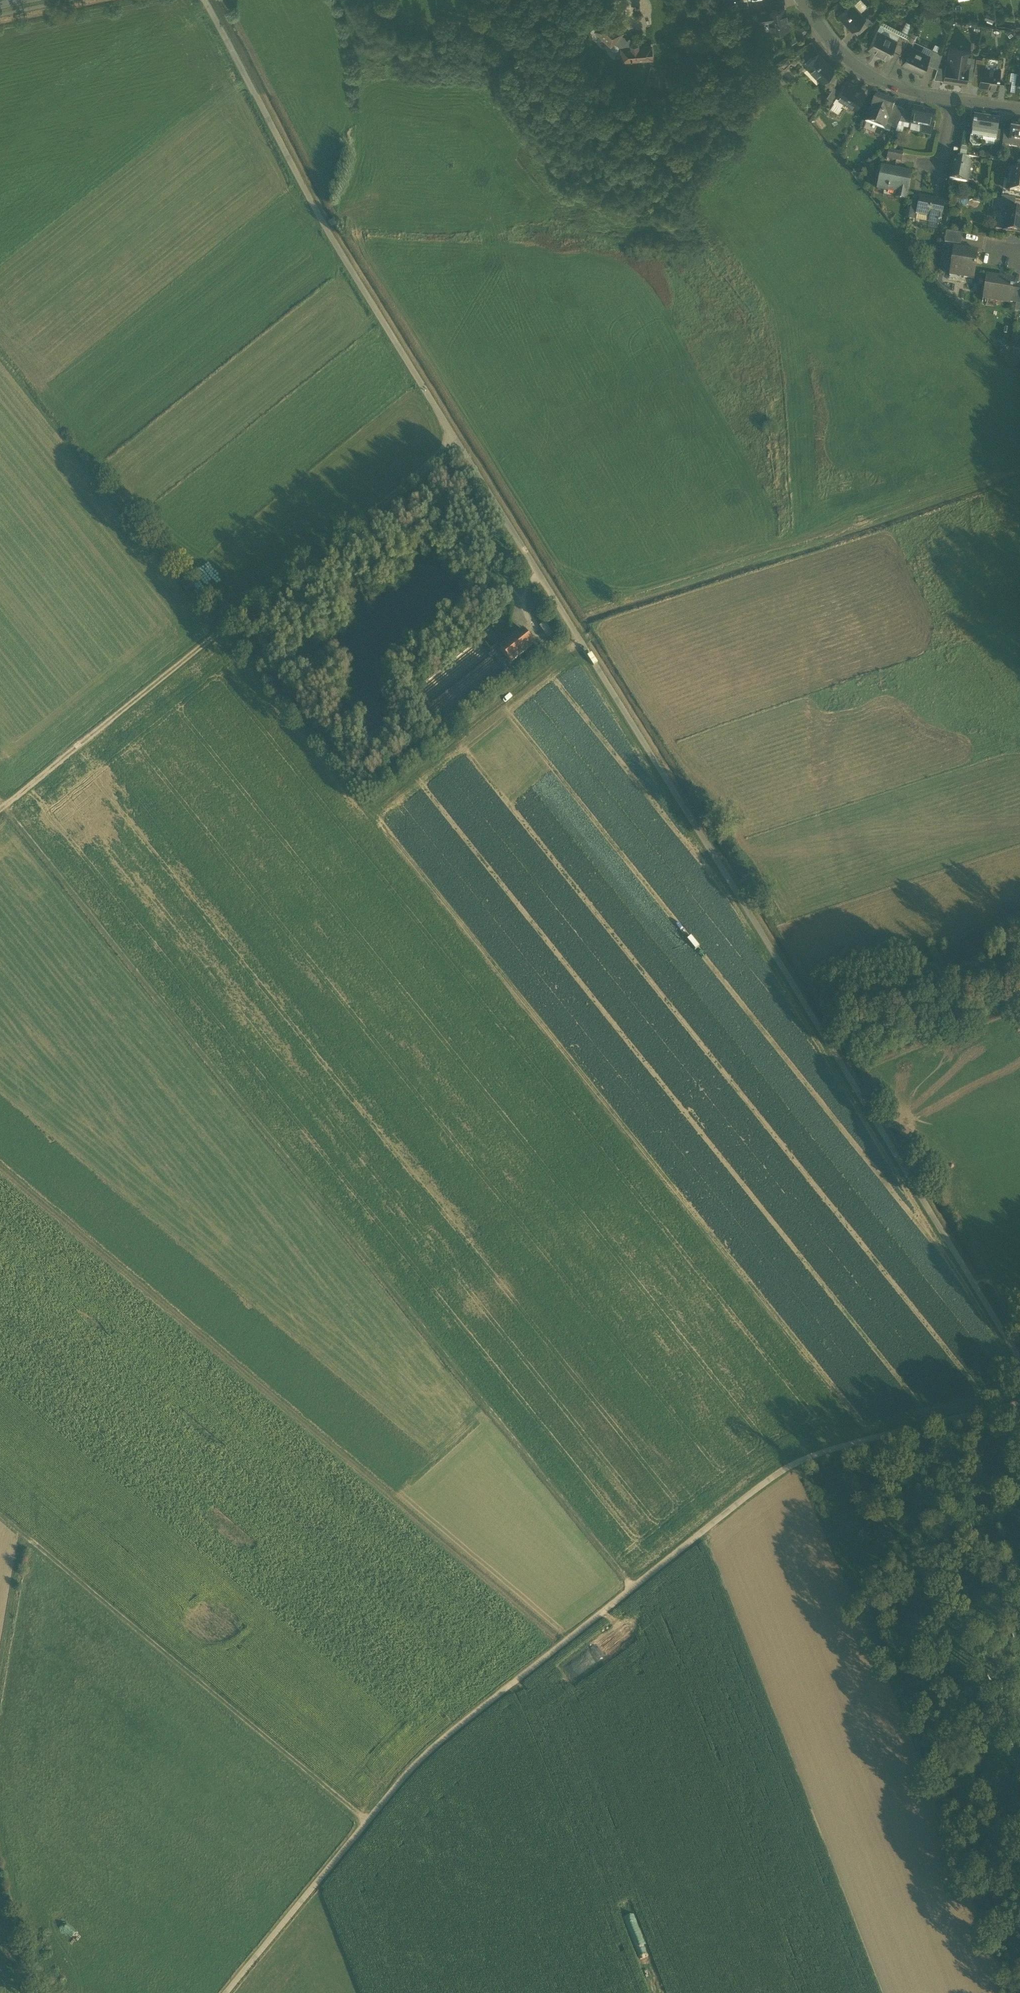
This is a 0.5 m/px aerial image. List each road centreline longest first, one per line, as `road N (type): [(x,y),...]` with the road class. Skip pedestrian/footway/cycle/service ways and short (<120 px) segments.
road 1 (unclassified): [(206,0),(344,259),(1019,1360)]
road 2 (track): [(635,1589),(0,802)]
road 3 (unclassified): [(1019,1400),(792,1458),(425,1764),(237,1992)]
road 4 (track): [(458,444),(0,813)]
road 5 (track): [(0,1515),(372,1830)]
road 6 (residential): [(953,98),(874,77),(813,16)]

